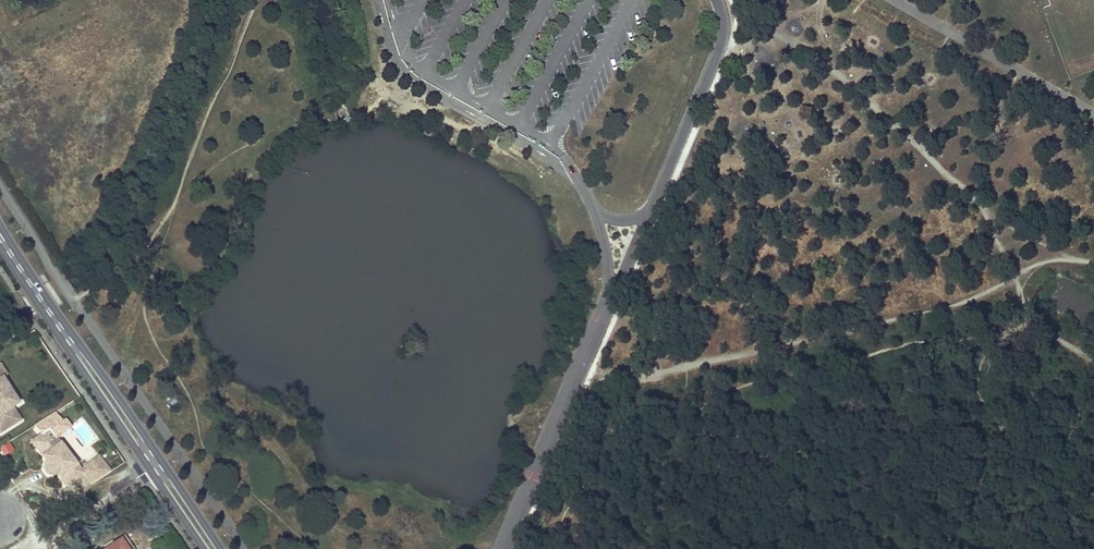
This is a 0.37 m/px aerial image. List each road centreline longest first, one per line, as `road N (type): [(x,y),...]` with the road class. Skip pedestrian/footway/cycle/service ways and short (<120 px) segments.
road 1 (secondary): [(220,548),(0,224)]
road 2 (secondary): [(0,249),(150,470)]

